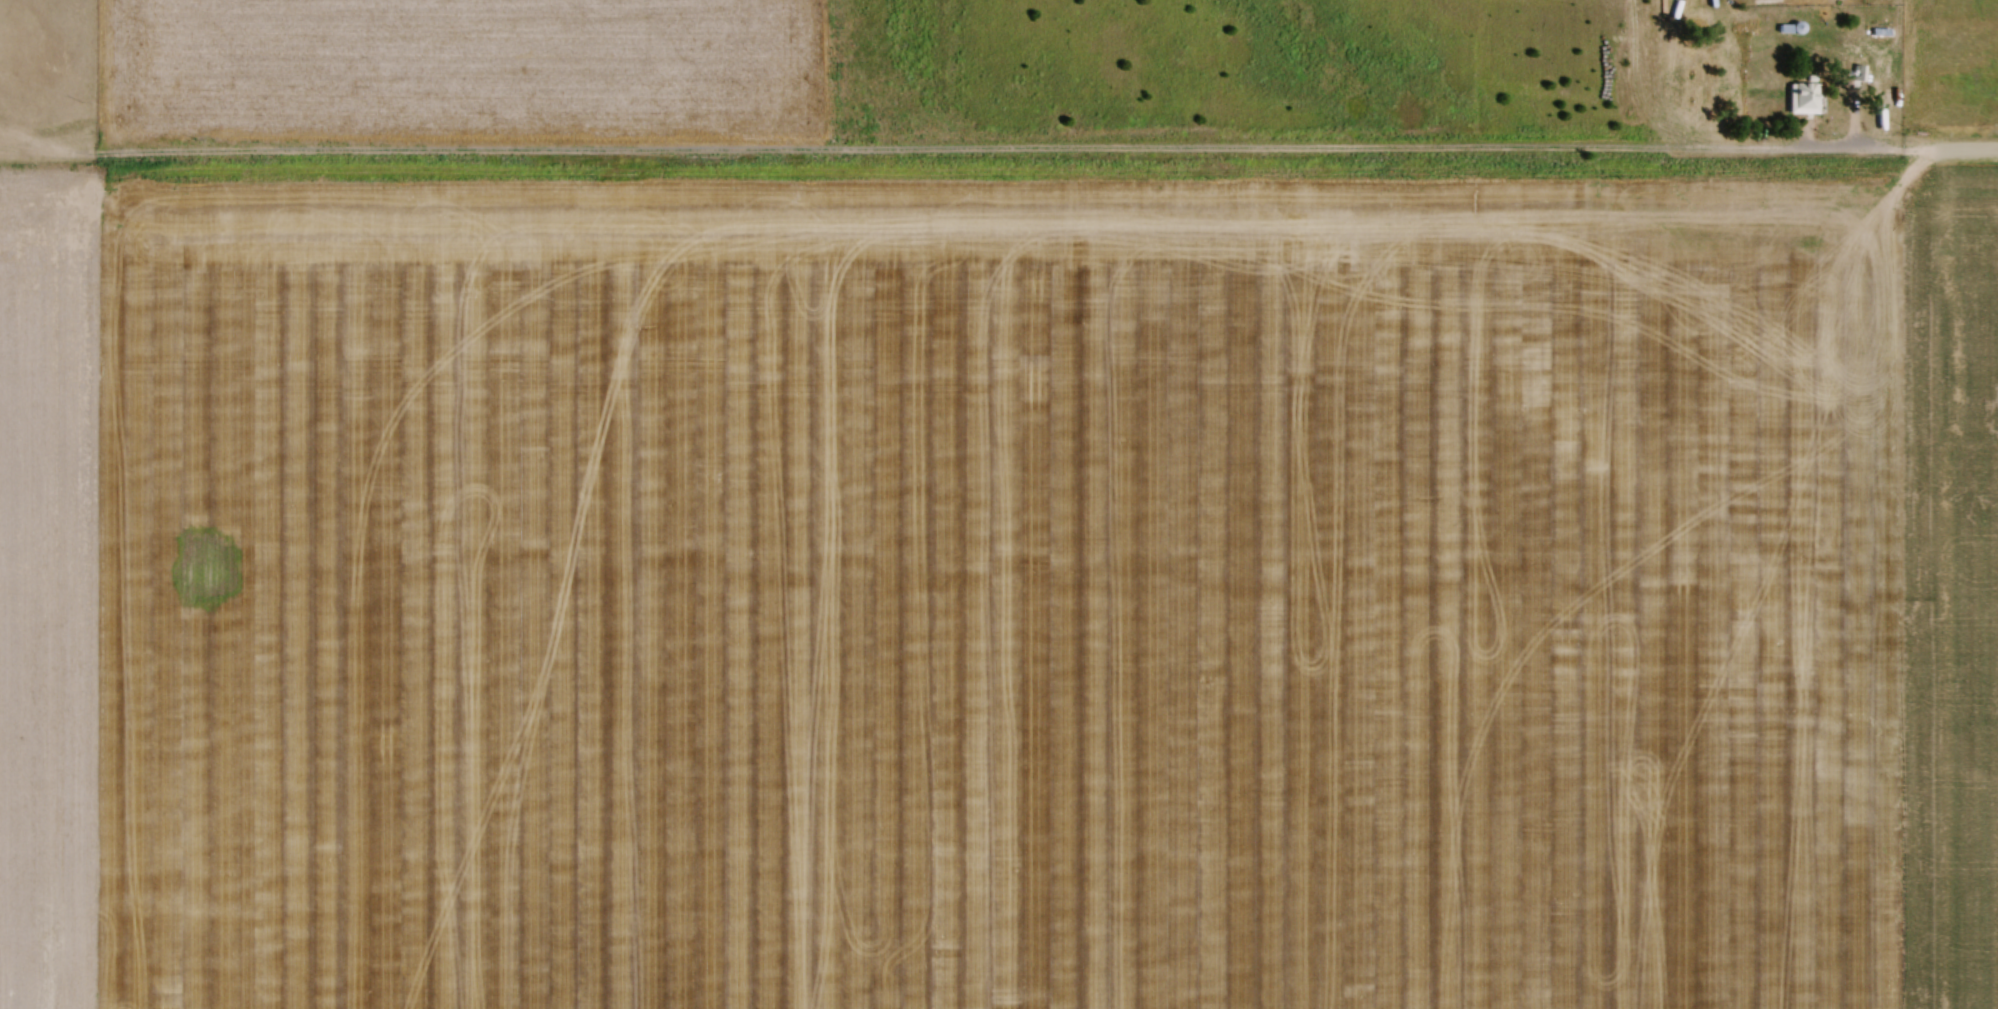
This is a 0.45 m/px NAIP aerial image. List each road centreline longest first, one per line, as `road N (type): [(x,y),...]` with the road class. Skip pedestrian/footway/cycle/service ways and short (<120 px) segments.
road 1 (residential): [(83,145),(1997,141)]

